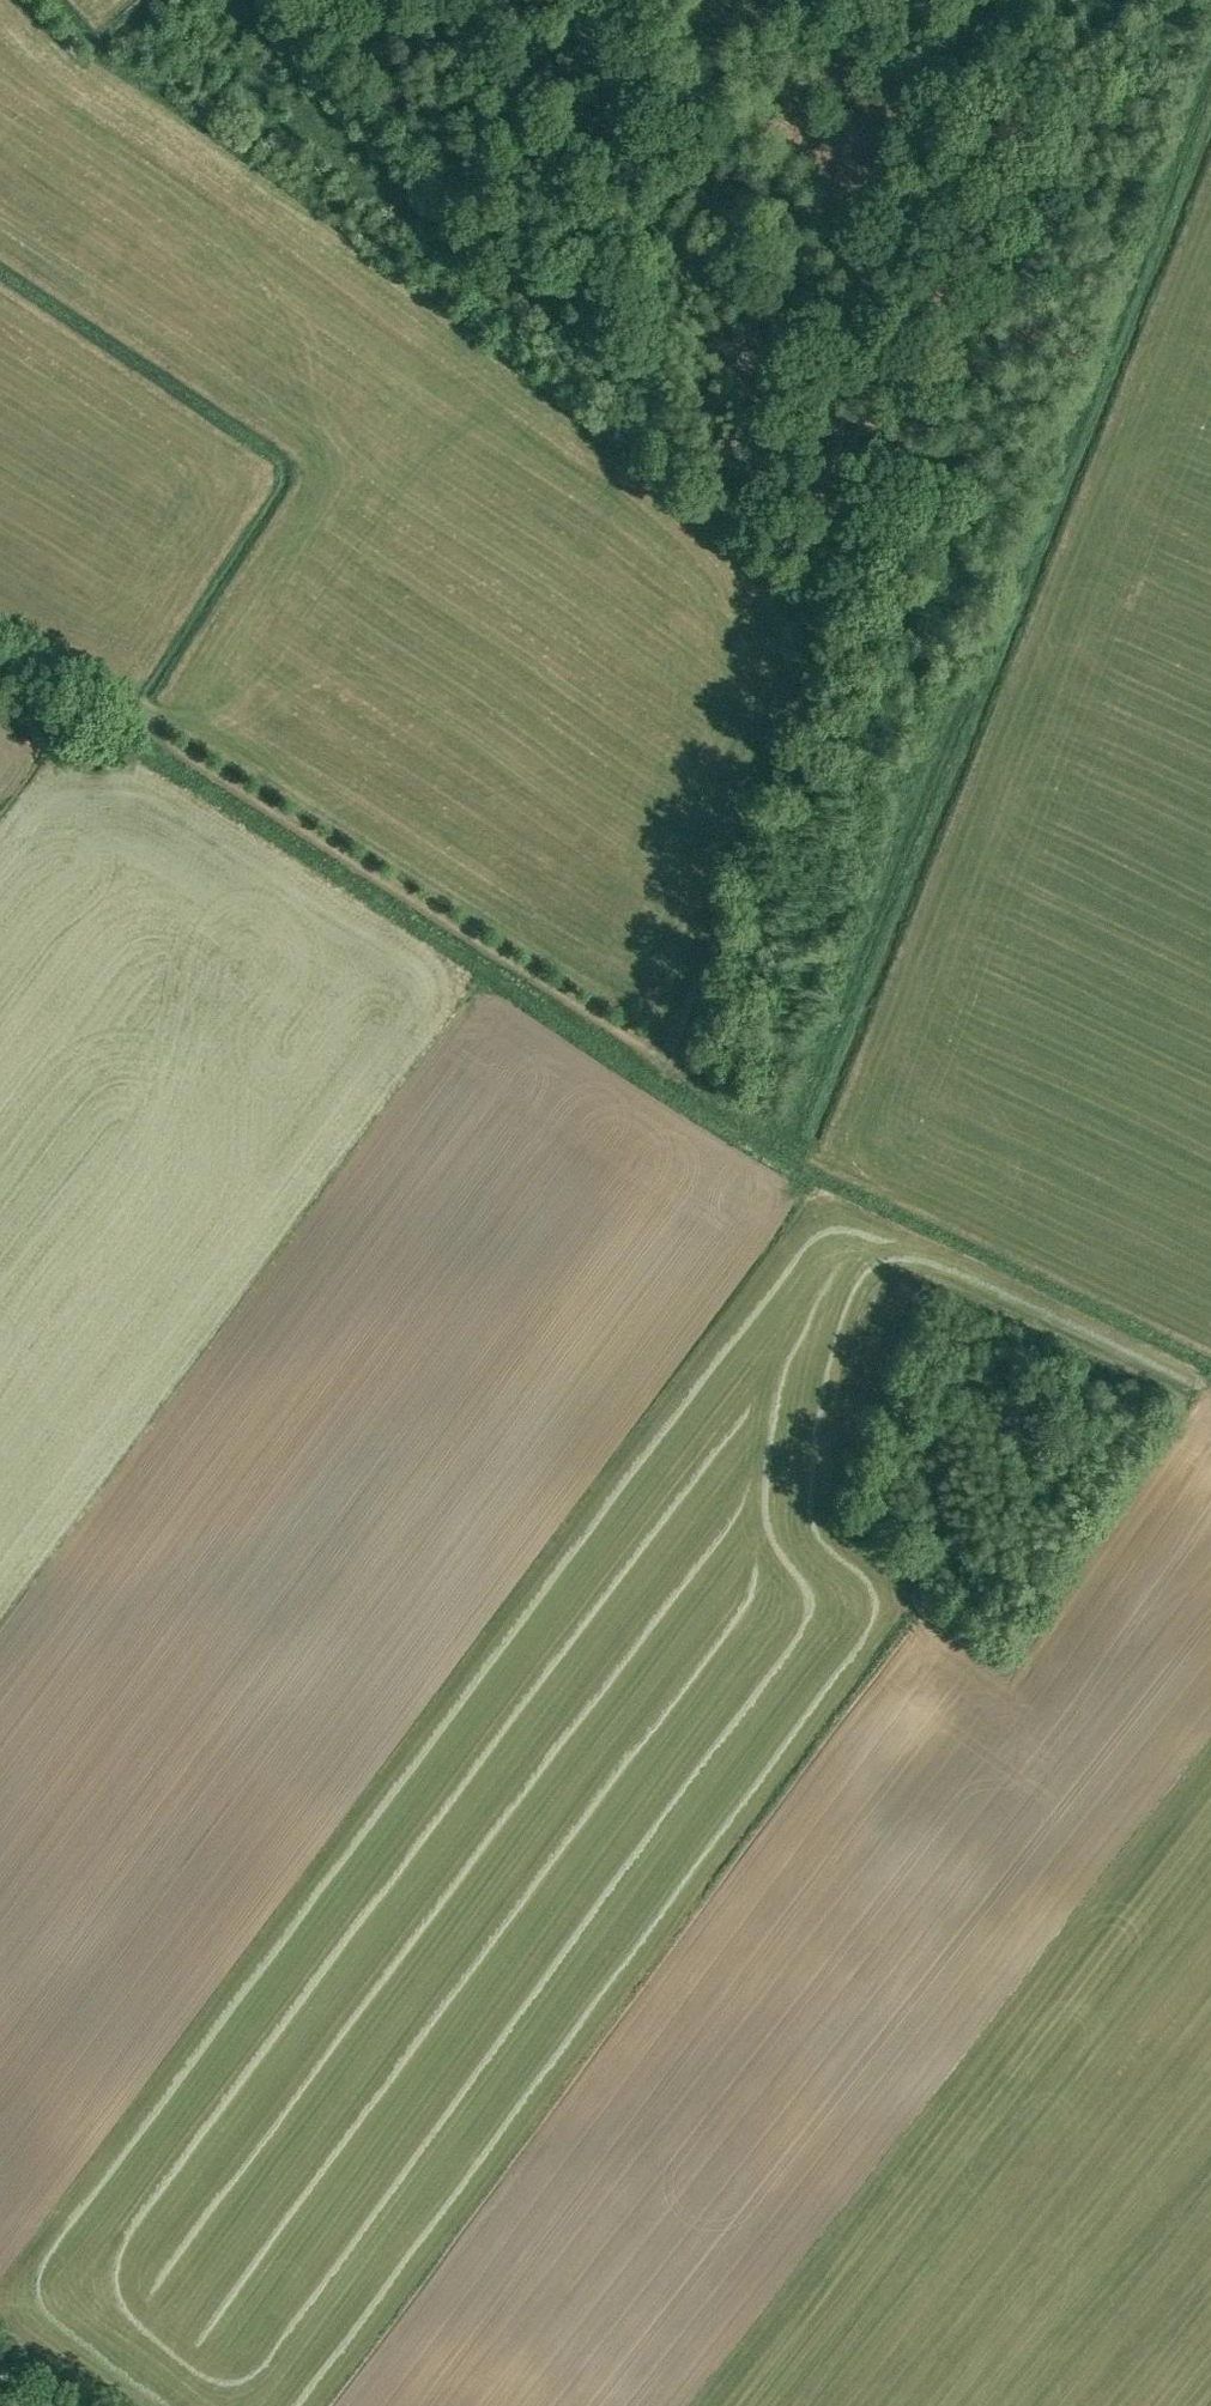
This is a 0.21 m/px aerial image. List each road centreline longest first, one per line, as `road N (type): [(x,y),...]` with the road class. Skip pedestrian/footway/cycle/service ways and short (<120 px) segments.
road 1 (track): [(783,1136),(1210,97)]
road 2 (track): [(819,1157),(646,1058),(134,732)]

